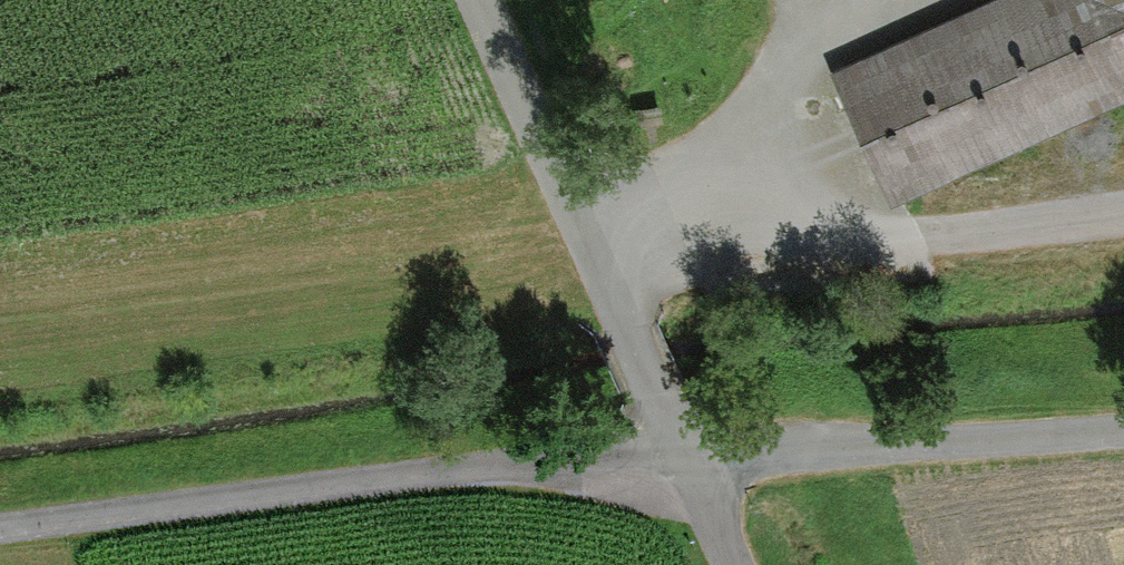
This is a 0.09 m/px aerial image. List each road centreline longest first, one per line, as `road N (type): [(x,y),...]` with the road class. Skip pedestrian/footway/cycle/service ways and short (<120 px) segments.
road 1 (track): [(0,523),(259,493),(686,465)]
road 2 (unclassified): [(686,465),(474,0)]
road 3 (unclassified): [(686,465),(735,451),(1123,420)]

